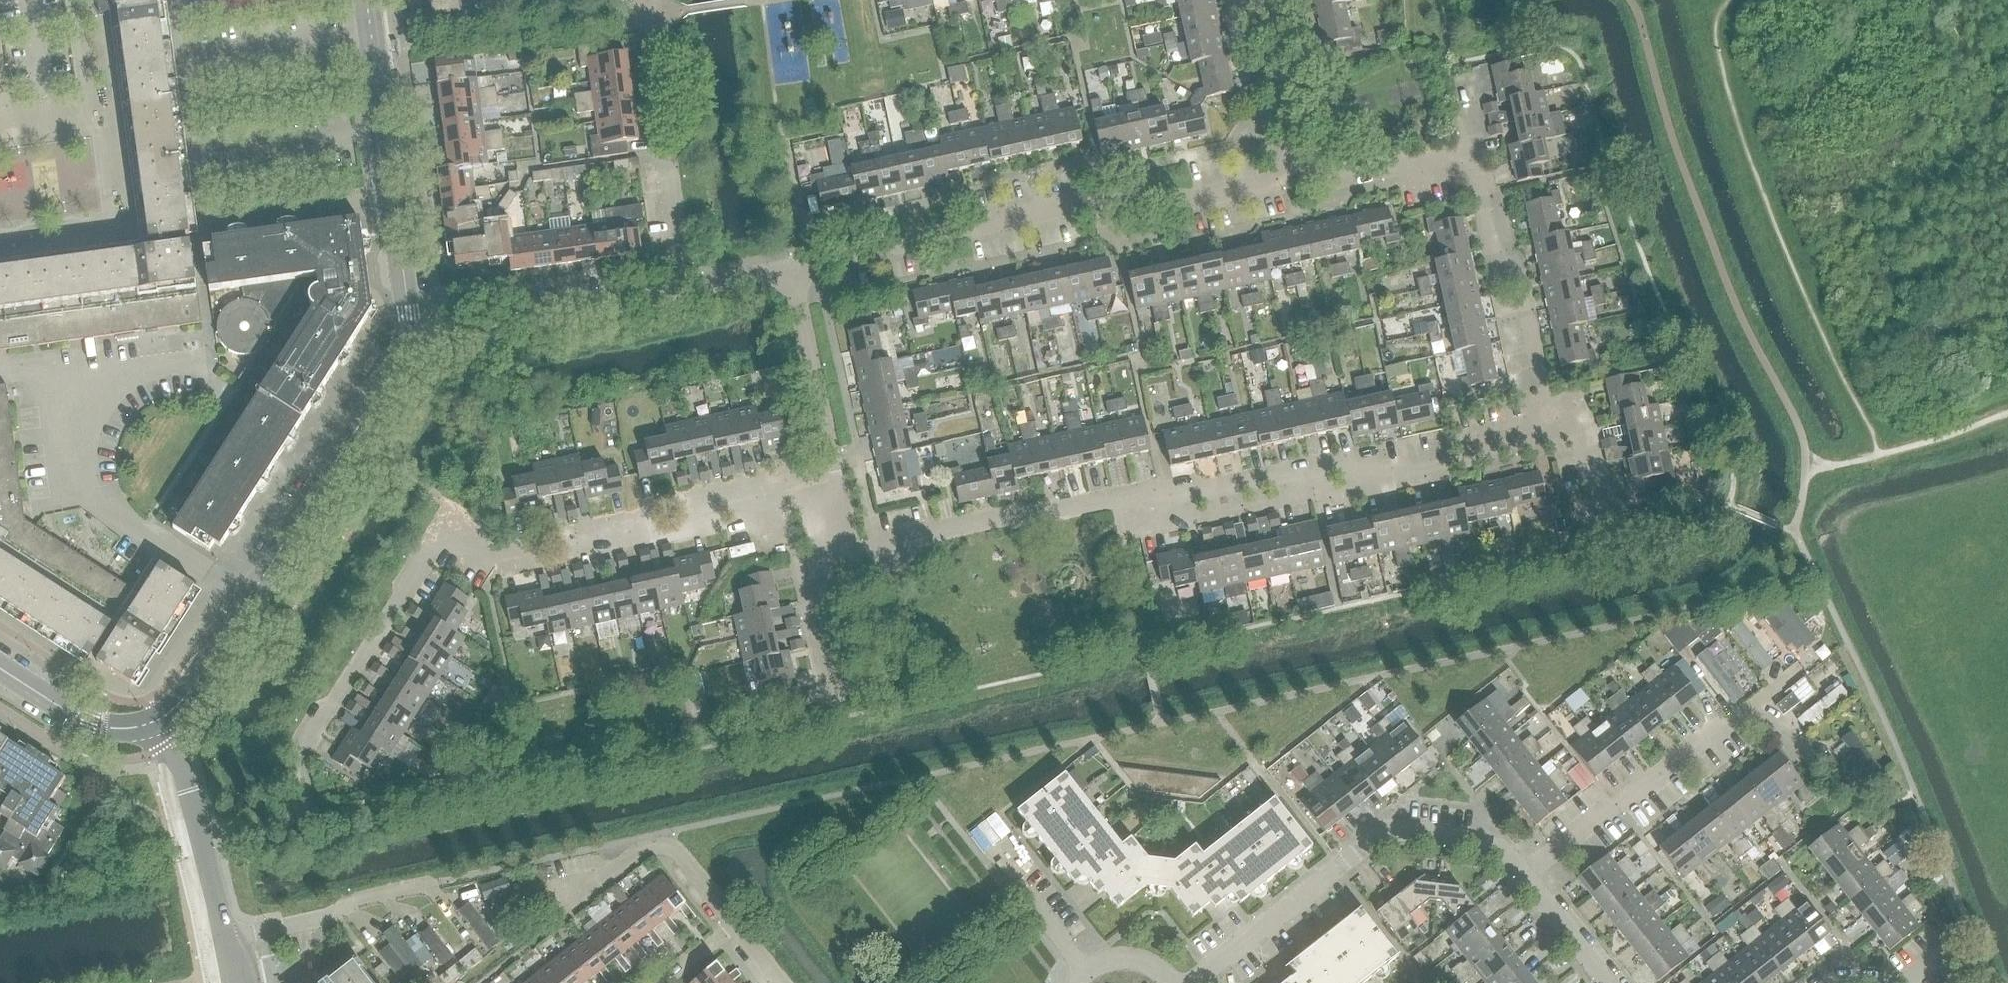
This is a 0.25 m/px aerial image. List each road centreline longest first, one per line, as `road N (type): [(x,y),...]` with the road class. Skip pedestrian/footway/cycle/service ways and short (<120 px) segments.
road 1 (residential): [(201,840),(307,813),(300,750),(438,541),(495,550),(562,535),(603,544),(704,521),(760,489),(836,469)]
road 2 (residential): [(822,559),(1167,486),(1202,493),(1286,473),(1317,492),(1551,438)]
road 3 (residential): [(793,267),(1102,199),(1204,200),(1272,184),(1295,161)]
road 4 (tertiary): [(157,722),(249,599),(408,336)]
road 5 (residential): [(1524,877),(1492,844),(1376,837),(1184,982)]
road 6 (residential): [(1524,877),(1801,668)]
road 7 (tertiary): [(408,336),(365,0)]
road 8 (residential): [(1551,438),(1517,277),(1493,258),(1470,145)]
road 9 (residential): [(684,288),(645,0)]
road 10 (residential): [(408,336),(535,325),(684,288)]
road 11 (residential): [(226,935),(333,915),(349,903),(424,886),(441,902),(472,897)]
road 12 (residential): [(568,904),(662,847),(679,853),(733,927)]
road 13 (residential): [(836,469),(793,267)]
road 14 (residential): [(1295,161),(1339,177),(1470,145)]
road 15 (tertiary): [(157,722),(100,728),(0,671)]
road 16 (residential): [(1083,970),(978,836)]
road 17 (residential): [(1295,161),(1262,0)]
road 18 (residential): [(828,687),(803,580),(822,559)]
road 19 (residential): [(1607,982),(1524,877)]
road 20 (residential): [(1605,527),(1582,431),(1551,438)]
road 21 (residential): [(201,840),(157,722)]

